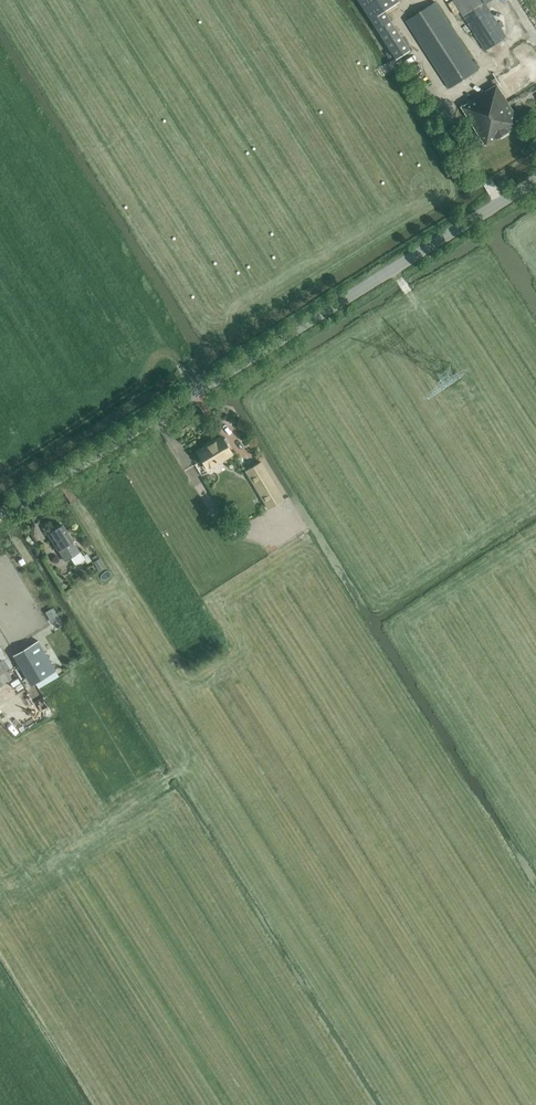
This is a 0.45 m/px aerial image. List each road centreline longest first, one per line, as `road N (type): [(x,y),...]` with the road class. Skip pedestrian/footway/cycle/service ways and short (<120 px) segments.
road 1 (tertiary): [(0,516),(535,181)]

